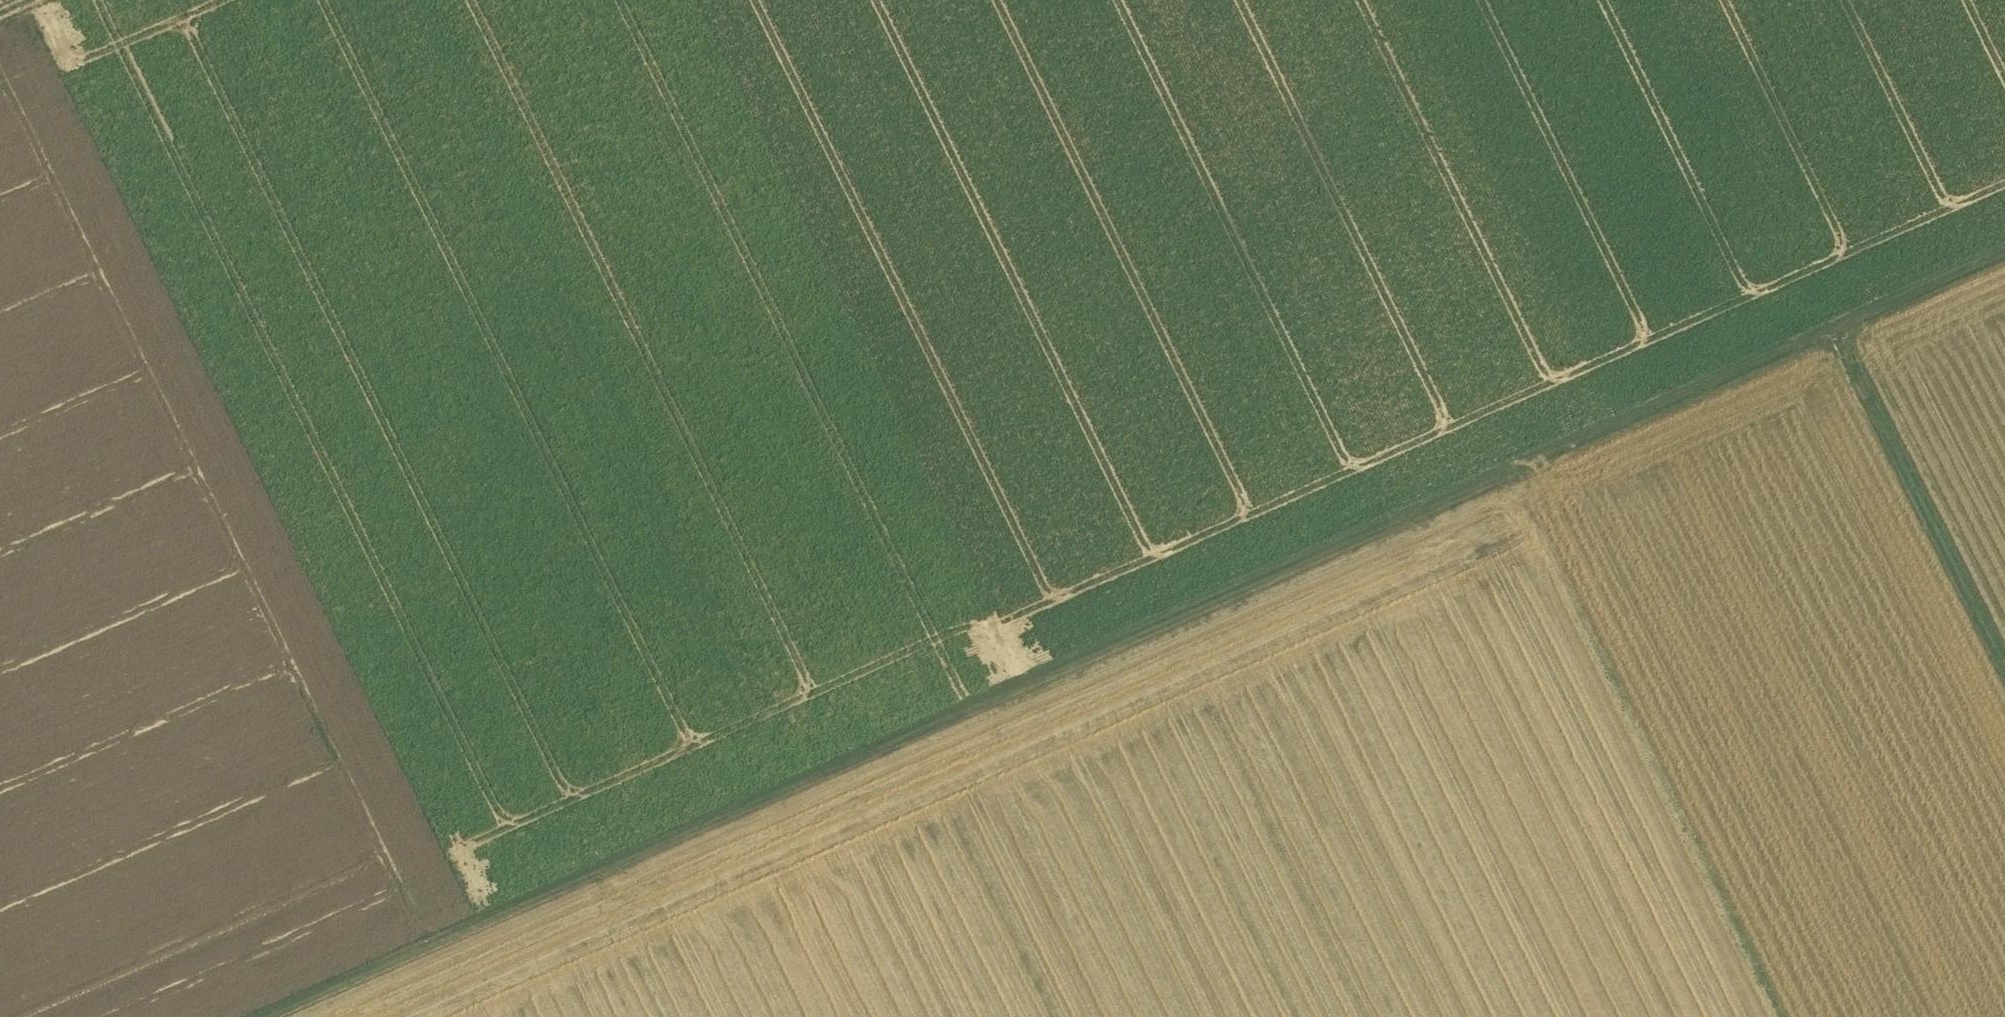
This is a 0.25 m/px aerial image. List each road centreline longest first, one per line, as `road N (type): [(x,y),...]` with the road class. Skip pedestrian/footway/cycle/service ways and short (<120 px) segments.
road 1 (track): [(1830,330),(1301,560),(1022,701),(309,1016)]
road 2 (track): [(1830,330),(2004,698)]
road 3 (track): [(2004,257),(1830,330)]

